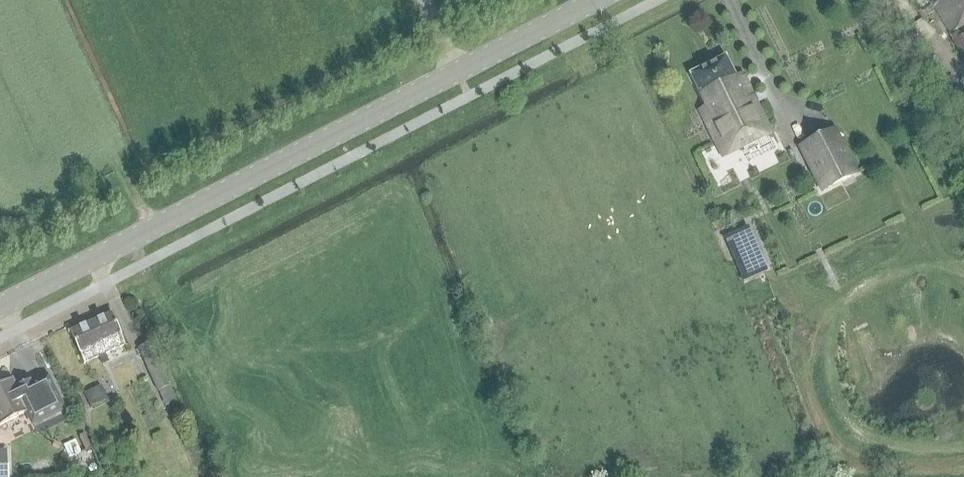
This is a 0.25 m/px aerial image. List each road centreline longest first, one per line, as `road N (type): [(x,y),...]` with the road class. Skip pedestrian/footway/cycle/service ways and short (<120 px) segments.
road 1 (tertiary): [(0,307),(598,0)]

